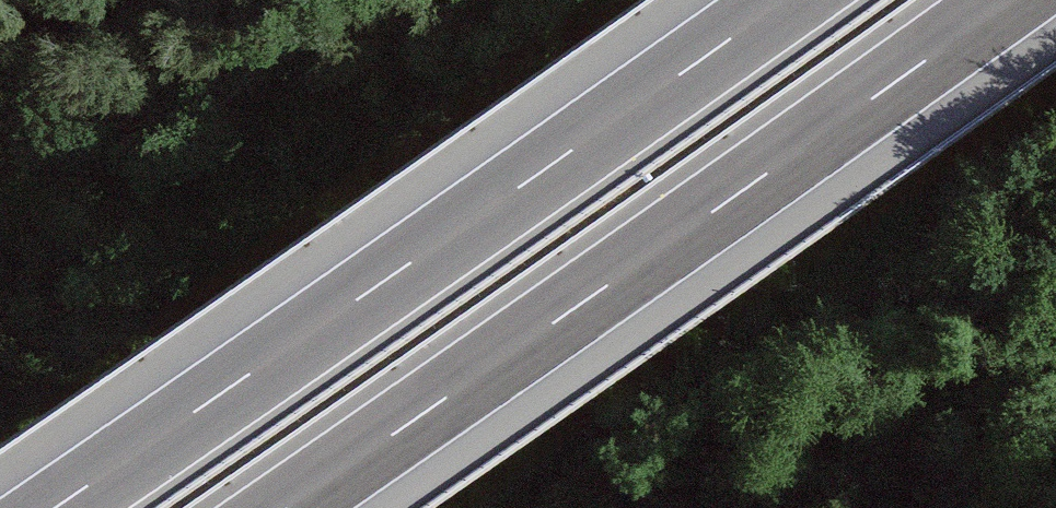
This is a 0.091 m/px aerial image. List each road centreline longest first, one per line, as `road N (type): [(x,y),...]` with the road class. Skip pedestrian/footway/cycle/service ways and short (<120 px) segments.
road 1 (motorway): [(784,0),(54,507)]
road 2 (motorway): [(286,507),(1009,0)]

